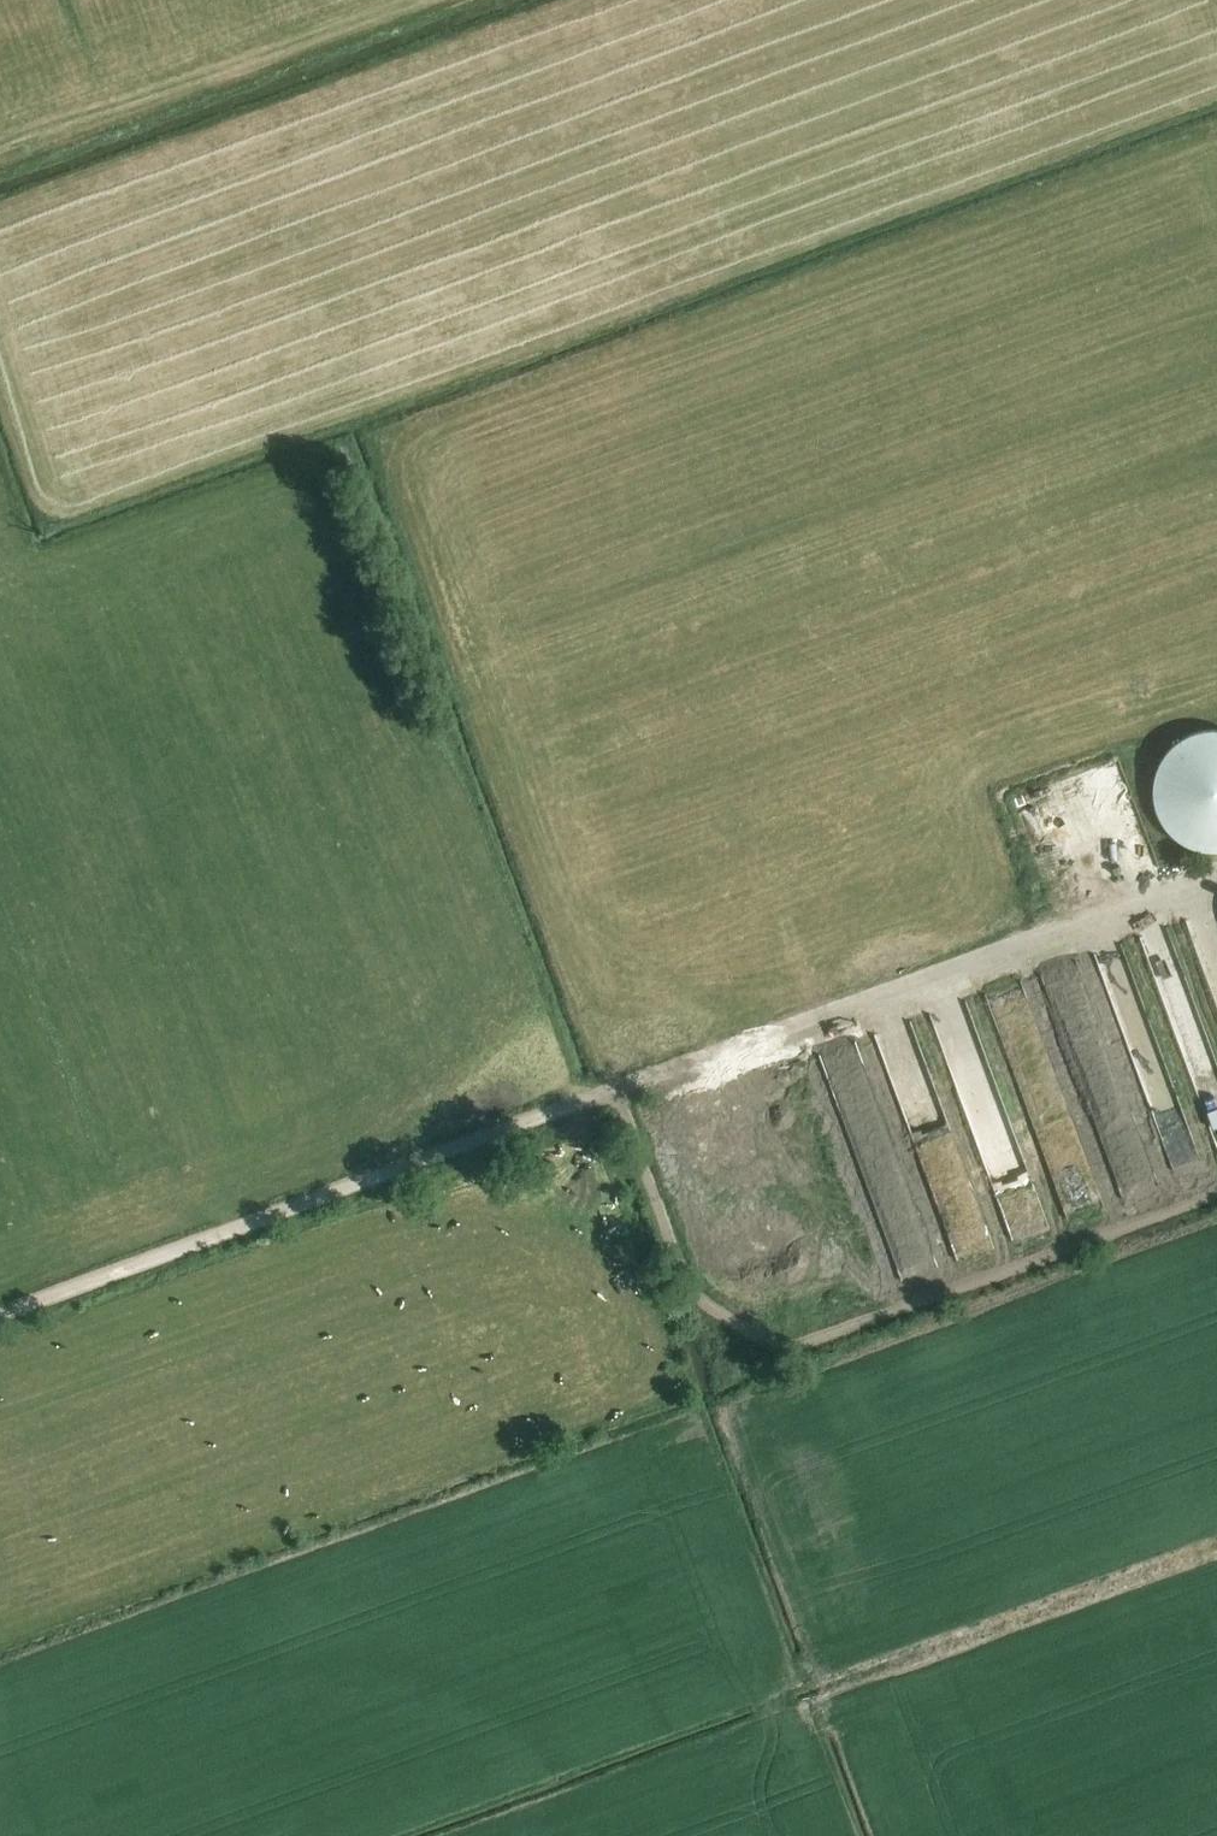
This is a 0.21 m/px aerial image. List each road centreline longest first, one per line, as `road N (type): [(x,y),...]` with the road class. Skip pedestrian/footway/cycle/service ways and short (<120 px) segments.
road 1 (track): [(1216,871),(0,1312)]

